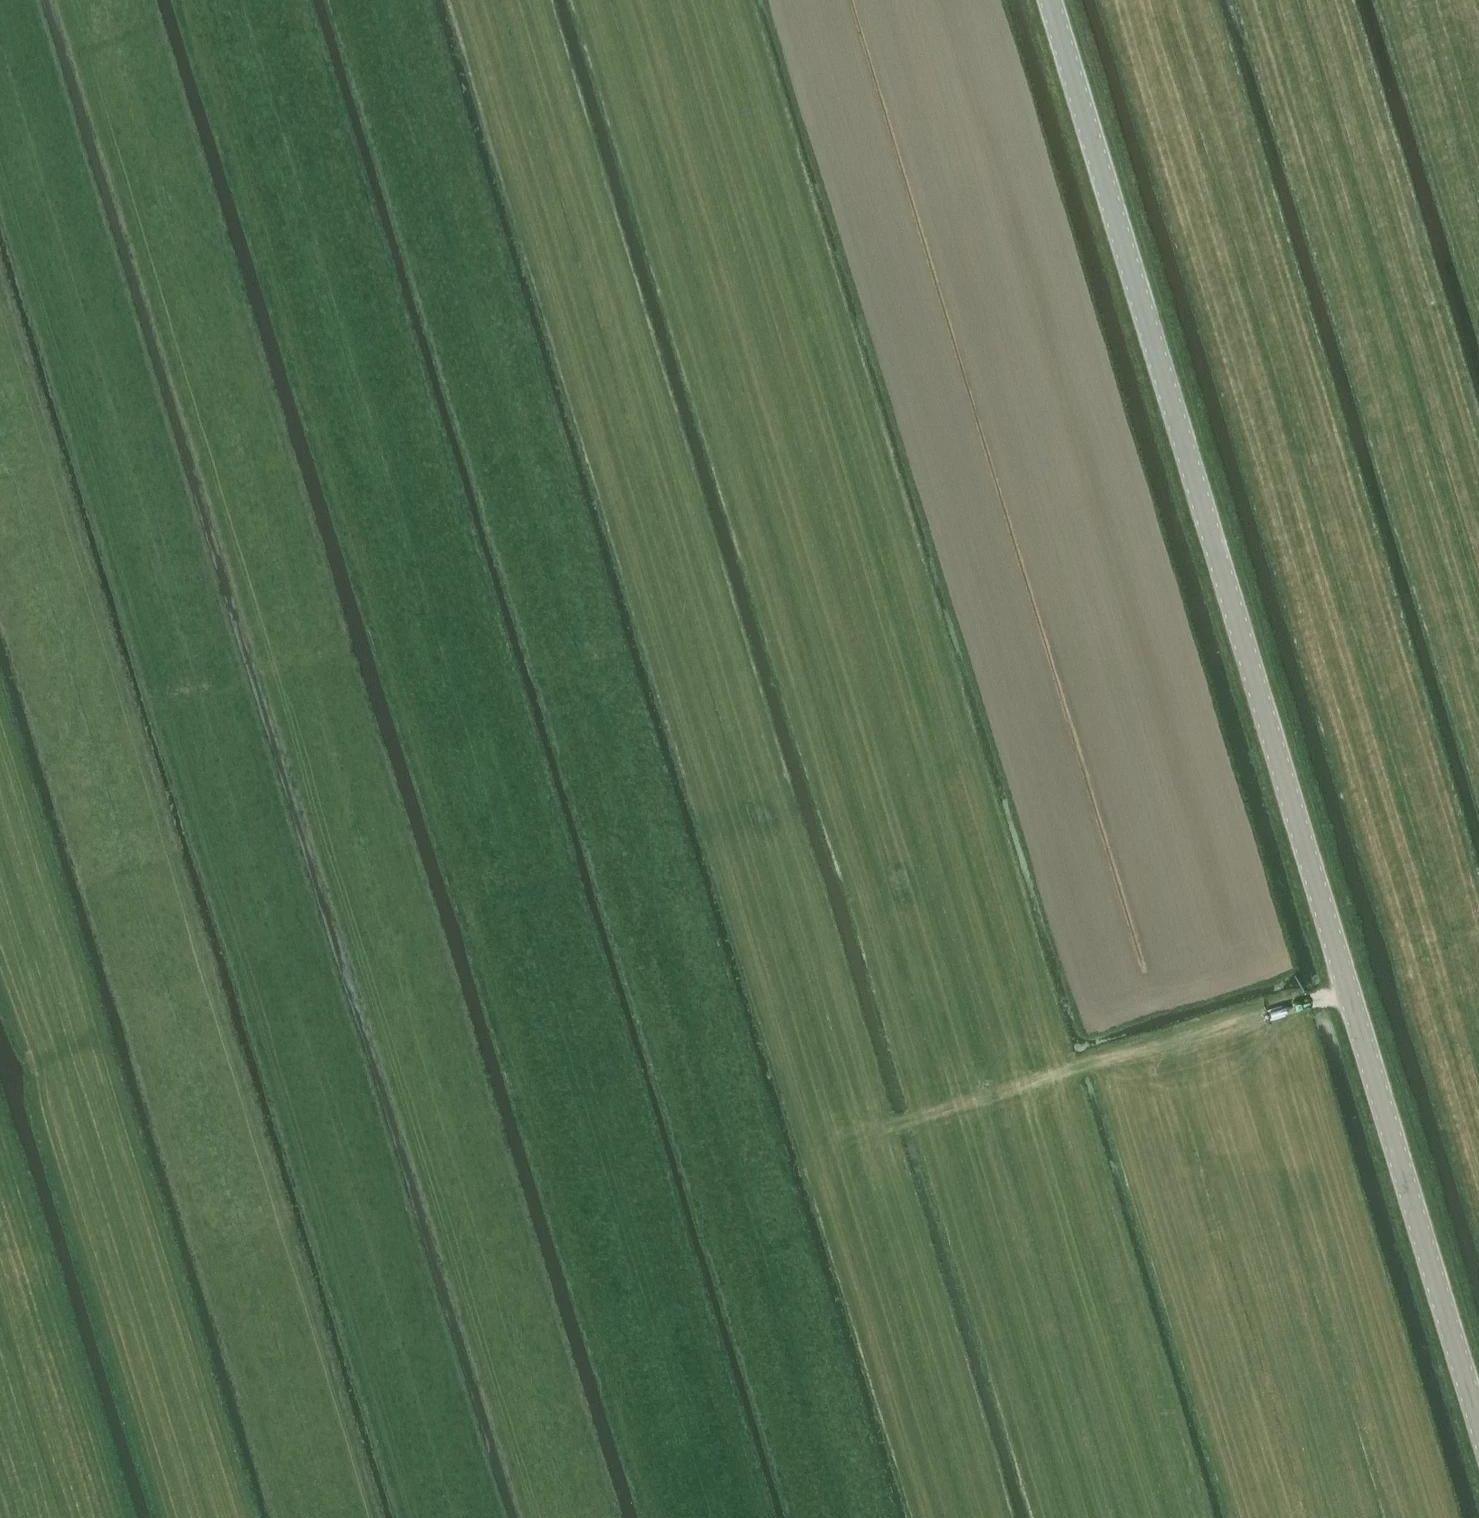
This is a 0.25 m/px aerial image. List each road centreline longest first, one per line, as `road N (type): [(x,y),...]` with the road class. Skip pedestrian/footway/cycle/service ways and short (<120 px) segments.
road 1 (unclassified): [(1478,1406),(1050,0)]

